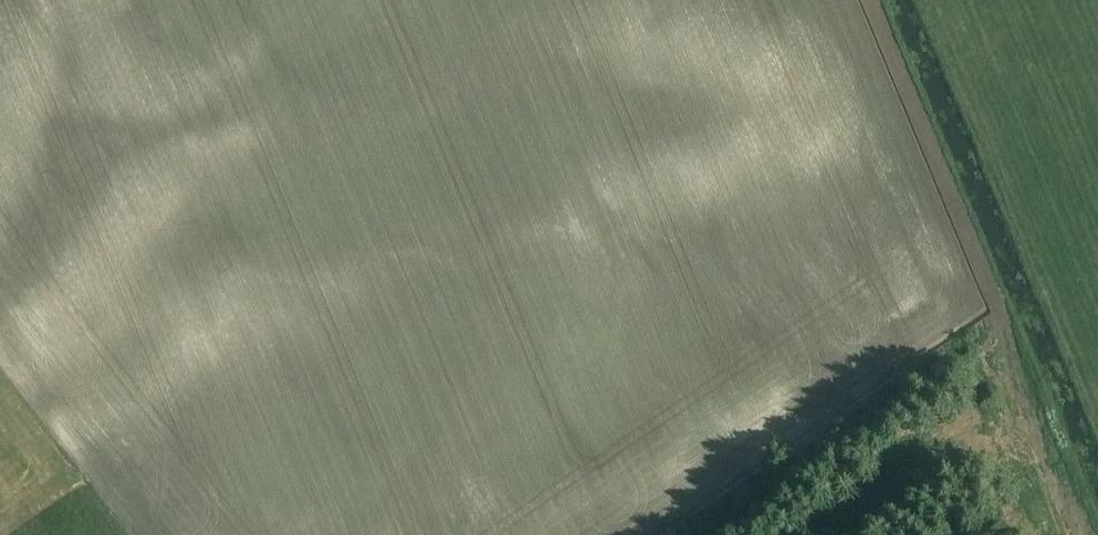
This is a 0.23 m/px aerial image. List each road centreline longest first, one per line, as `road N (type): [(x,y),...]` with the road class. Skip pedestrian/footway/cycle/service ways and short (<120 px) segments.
road 1 (track): [(875,0),(992,289),(989,317),(1072,534)]

